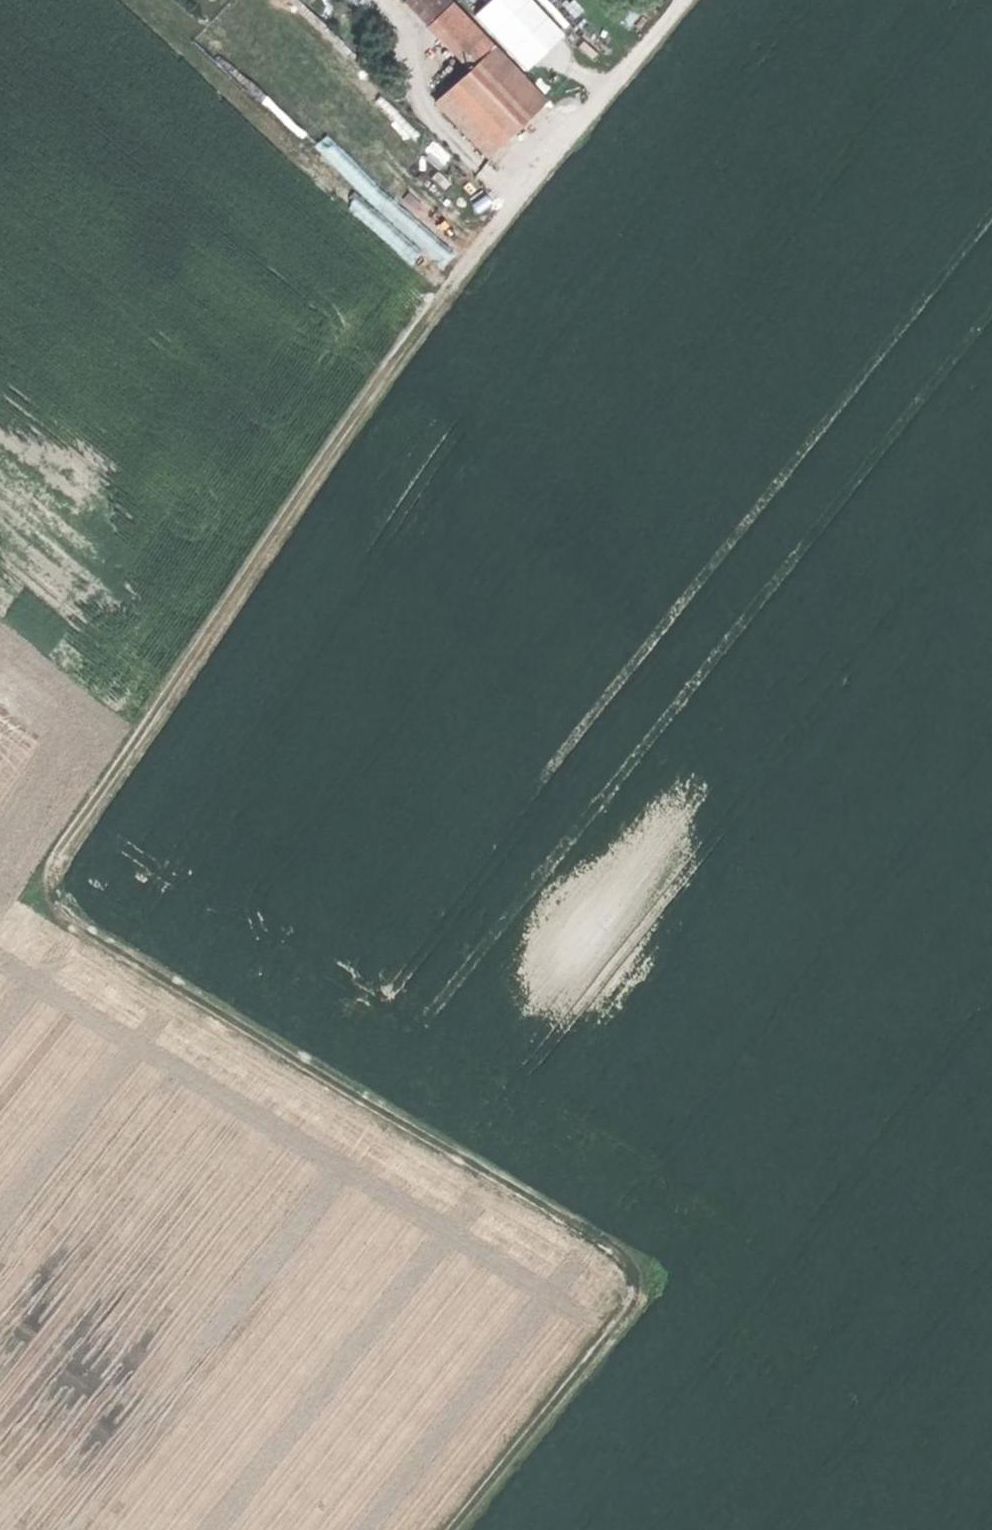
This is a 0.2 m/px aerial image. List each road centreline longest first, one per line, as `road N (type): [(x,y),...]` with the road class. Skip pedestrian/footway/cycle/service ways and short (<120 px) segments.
road 1 (track): [(590,111),(387,365),(47,874),(59,916),(630,1285),(441,1529)]

